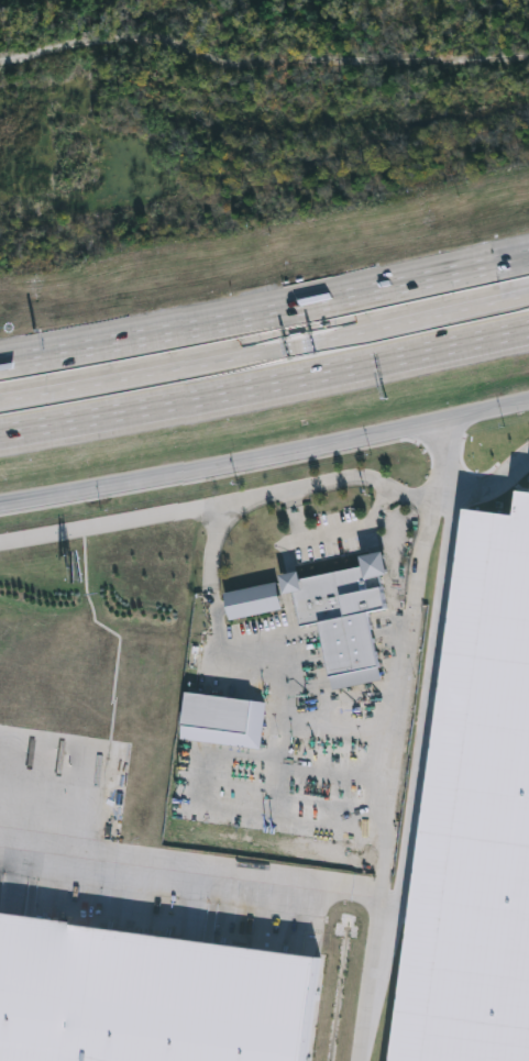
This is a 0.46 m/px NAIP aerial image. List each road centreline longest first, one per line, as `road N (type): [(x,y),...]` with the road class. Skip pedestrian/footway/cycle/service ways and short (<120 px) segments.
road 1 (motorway): [(528,256),(0,365)]
road 2 (motorway): [(0,434),(528,327)]
road 3 (motorway): [(528,295),(0,402)]
road 4 (secondary): [(0,507),(437,419)]

